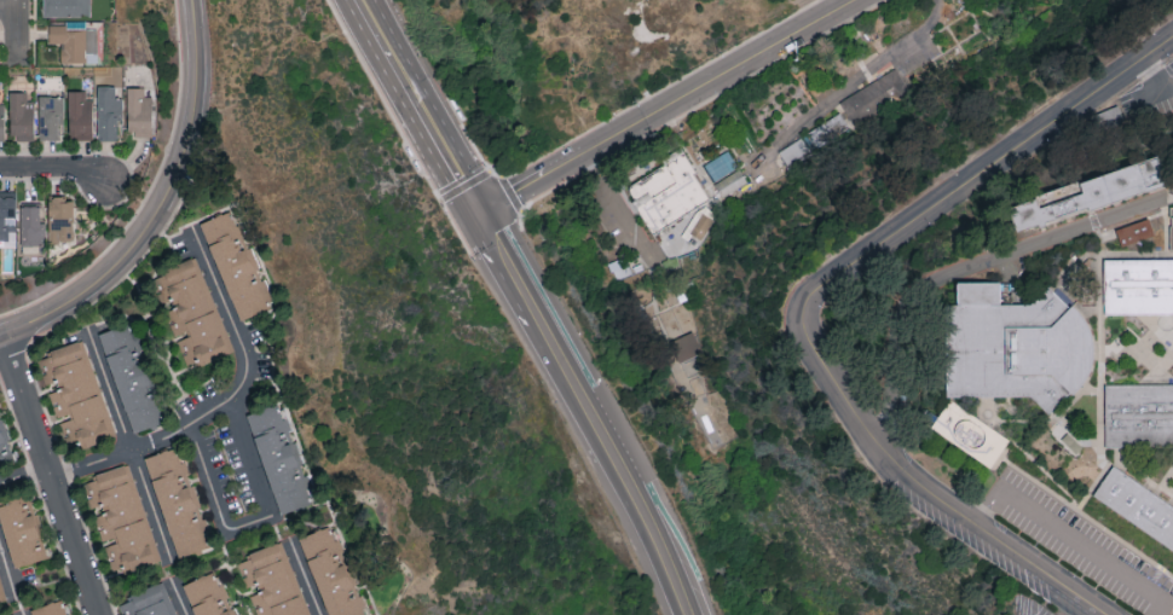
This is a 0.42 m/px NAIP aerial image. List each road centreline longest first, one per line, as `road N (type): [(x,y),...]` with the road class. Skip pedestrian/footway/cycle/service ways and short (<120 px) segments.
road 1 (tertiary): [(1172,37),(824,269),(803,300),(813,338),(872,437),(912,480),(1108,614)]
road 2 (tertiary): [(483,209),(855,0)]
road 3 (residential): [(92,614),(5,336)]
road 4 (secondary): [(686,614),(653,532),(561,359)]
road 5 (residential): [(191,145),(131,257),(65,308),(5,336)]
road 6 (secondary): [(483,209),(359,0)]
road 7 (residential): [(193,0),(191,145)]

